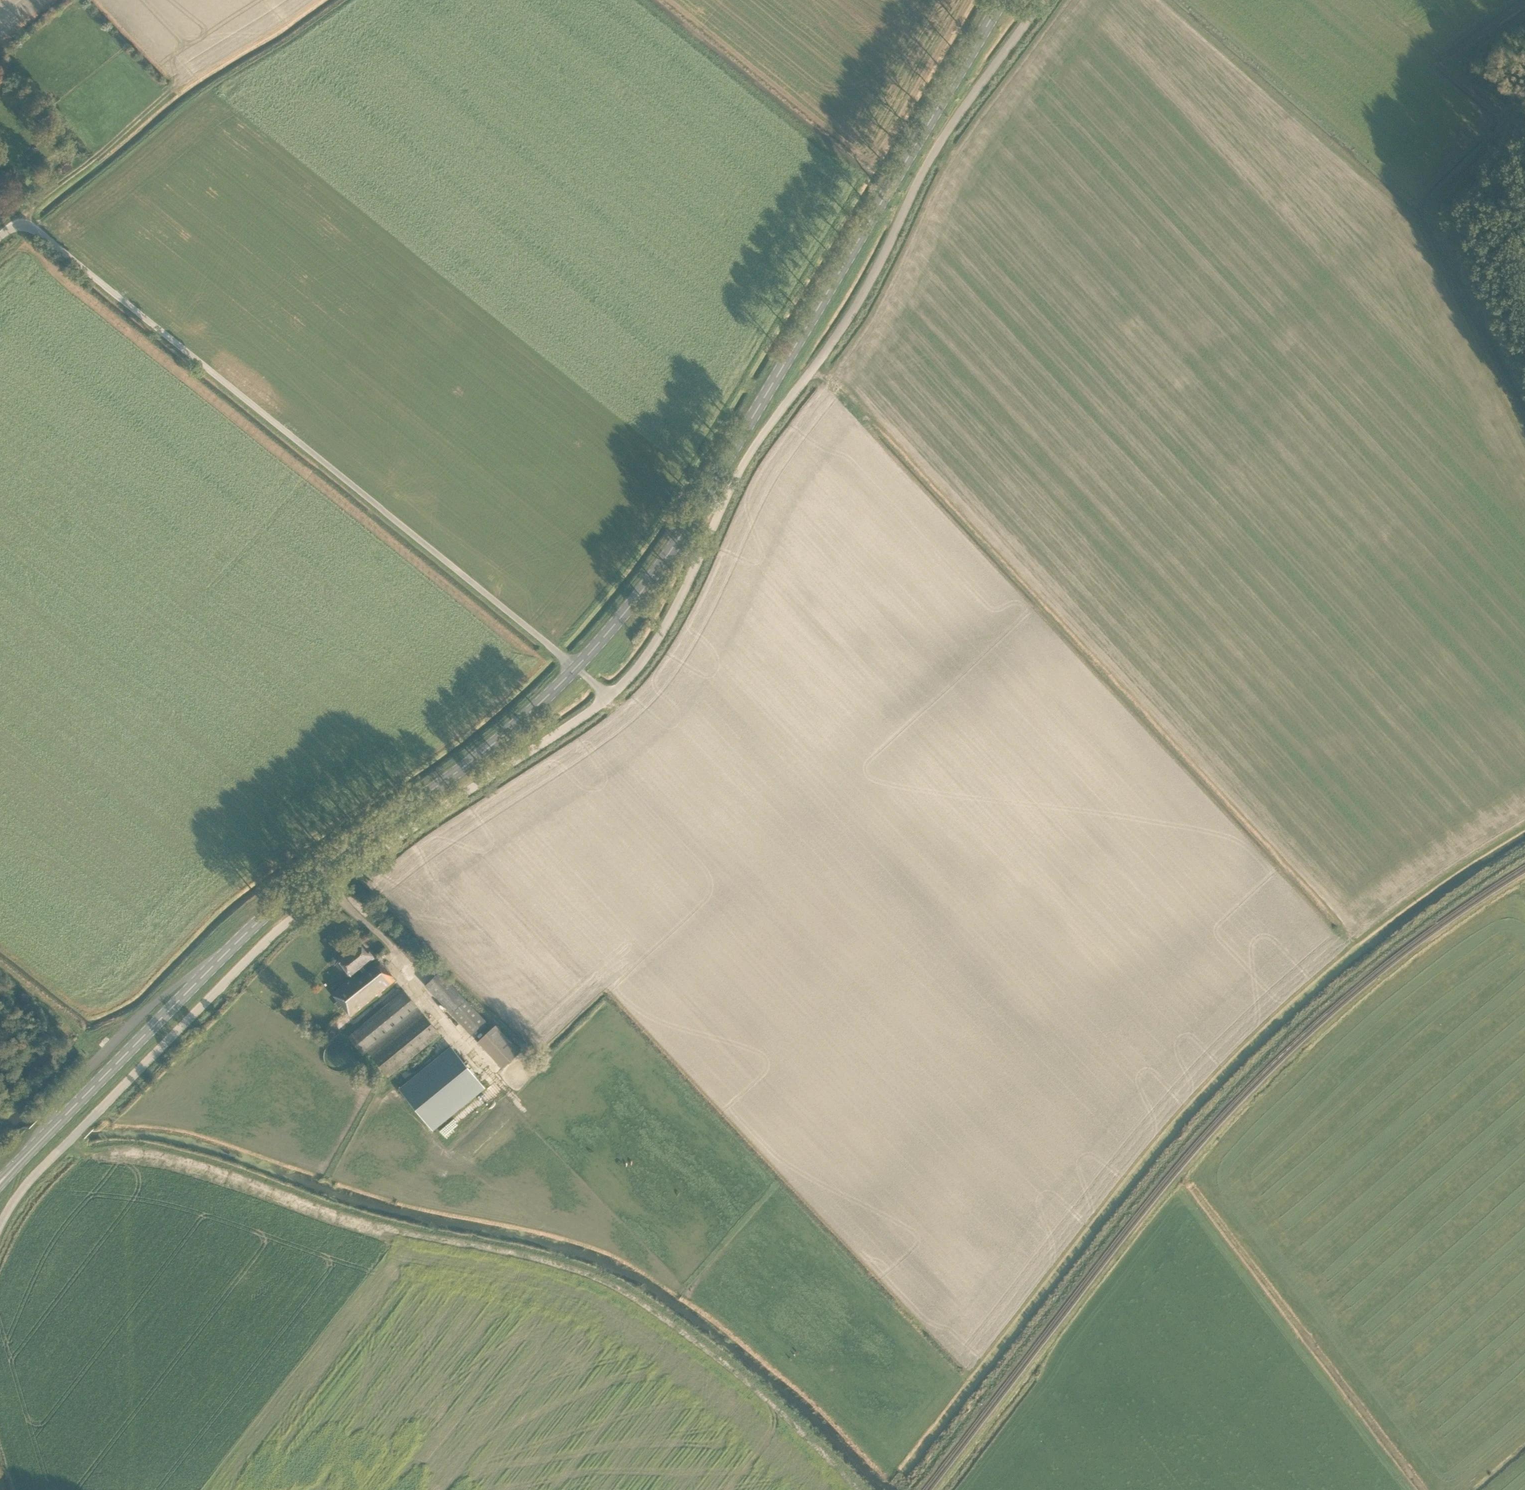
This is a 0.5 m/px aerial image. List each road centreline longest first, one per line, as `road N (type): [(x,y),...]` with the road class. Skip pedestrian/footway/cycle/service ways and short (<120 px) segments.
road 1 (unclassified): [(0,1225),(38,1171),(268,938),(439,810),(575,722),(640,667),(758,442),(856,309),(926,169),(1044,0)]
road 2 (primary): [(3,1179),(285,897),(511,729),(634,602),(820,308),(999,0)]
road 3 (track): [(18,226),(171,92)]

